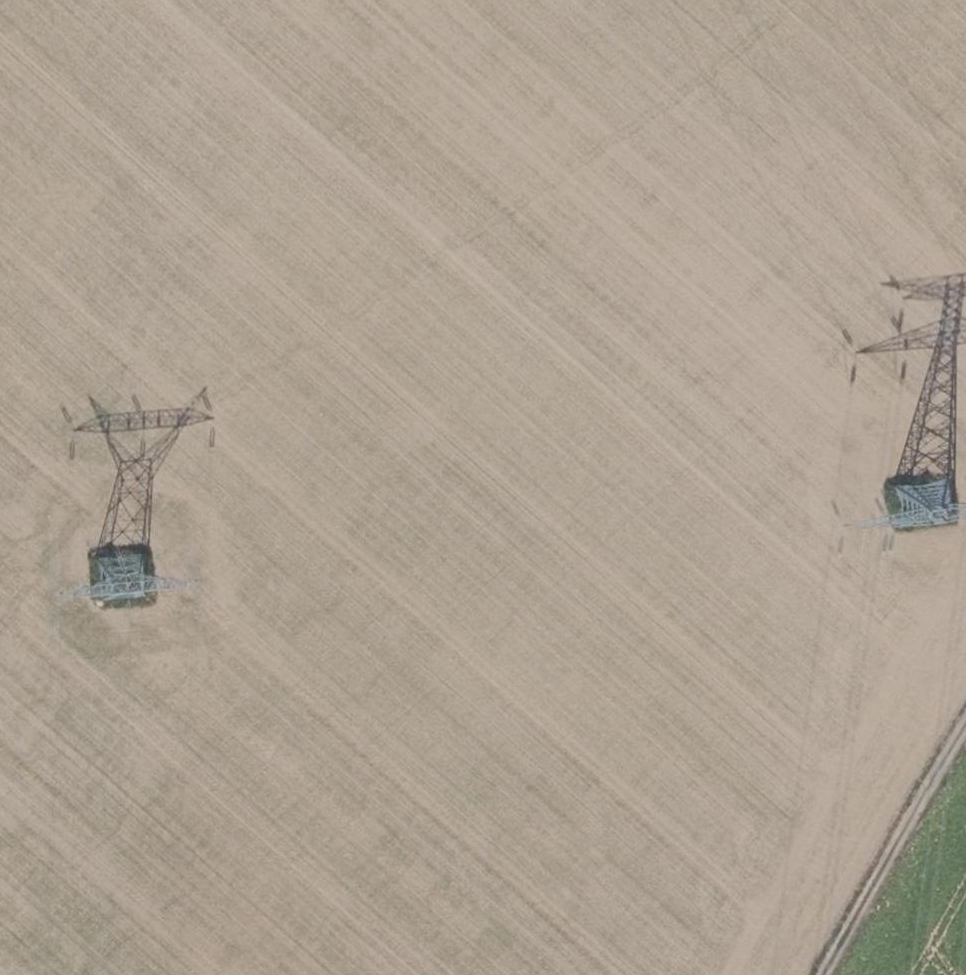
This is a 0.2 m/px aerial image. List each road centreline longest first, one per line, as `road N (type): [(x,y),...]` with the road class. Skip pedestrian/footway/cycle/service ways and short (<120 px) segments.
road 1 (track): [(965,726),(822,974)]

